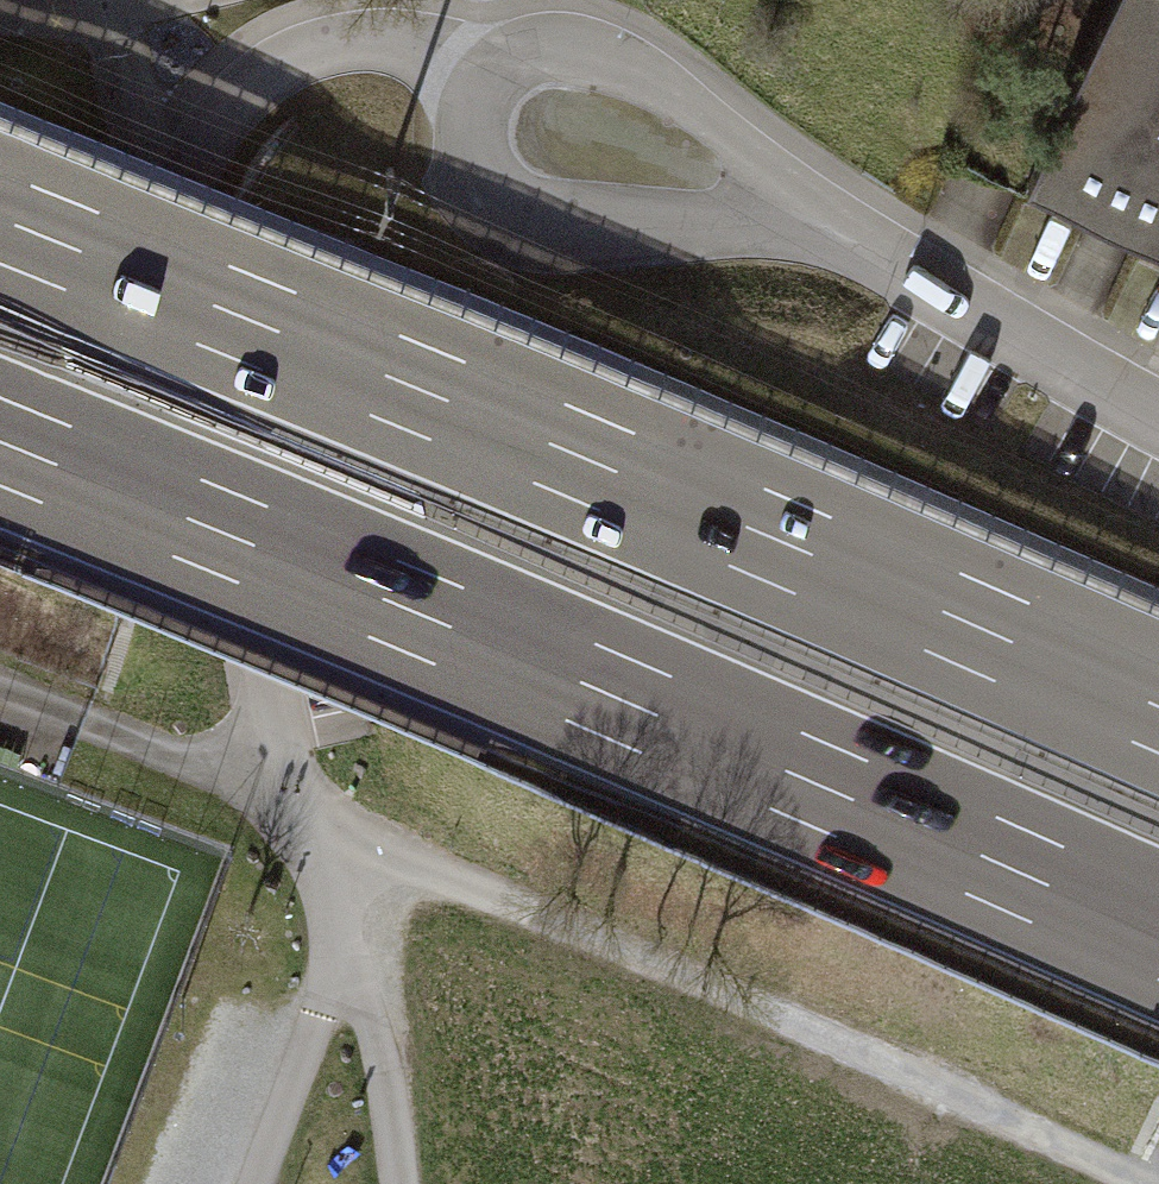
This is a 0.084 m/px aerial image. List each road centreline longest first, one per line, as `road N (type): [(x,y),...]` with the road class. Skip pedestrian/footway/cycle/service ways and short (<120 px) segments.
road 1 (motorway): [(0,442),(448,626),(1158,935)]
road 2 (motorway): [(1158,707),(0,219)]
road 3 (track): [(321,851),(426,869),(532,911),(1148,1183)]
road 4 (residential): [(793,206),(657,80),(602,54),(550,49),(479,78),(464,112),(465,151),(483,187),(513,211),(585,221),(702,218)]
road 5 (residential): [(1158,416),(793,206)]

